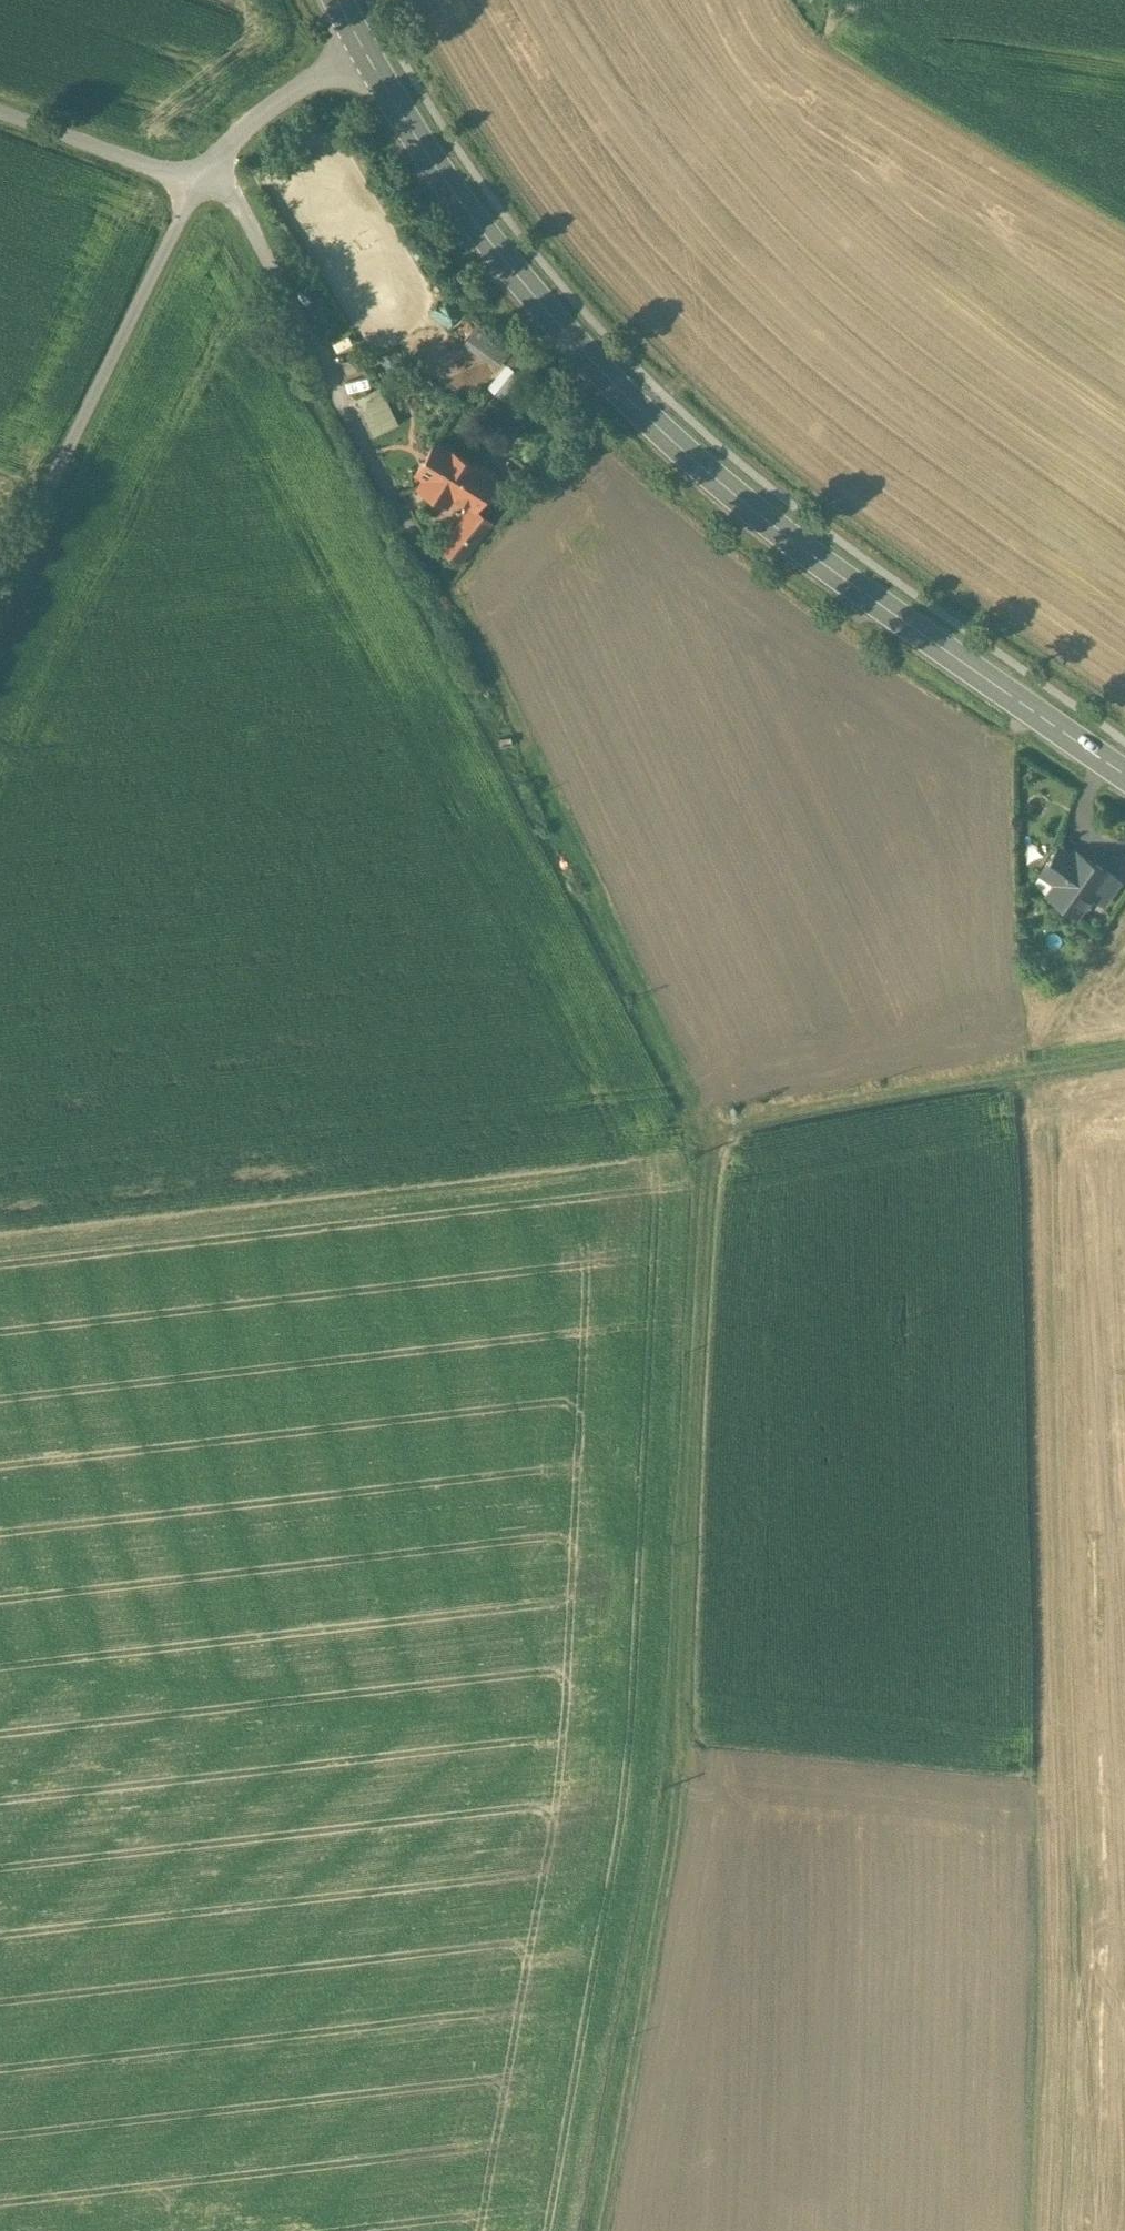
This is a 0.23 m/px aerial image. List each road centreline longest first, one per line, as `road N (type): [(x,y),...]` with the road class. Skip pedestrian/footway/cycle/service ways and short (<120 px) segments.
road 1 (track): [(1124,1053),(726,1130),(708,1120),(390,508)]
road 2 (secondary): [(1124,773),(835,571),(711,473),(576,340),(468,210),(360,43)]
road 3 (unclassified): [(192,175),(0,580)]
road 4 (unclassified): [(192,175),(360,43)]
road 5 (unclassified): [(0,108),(192,175)]

